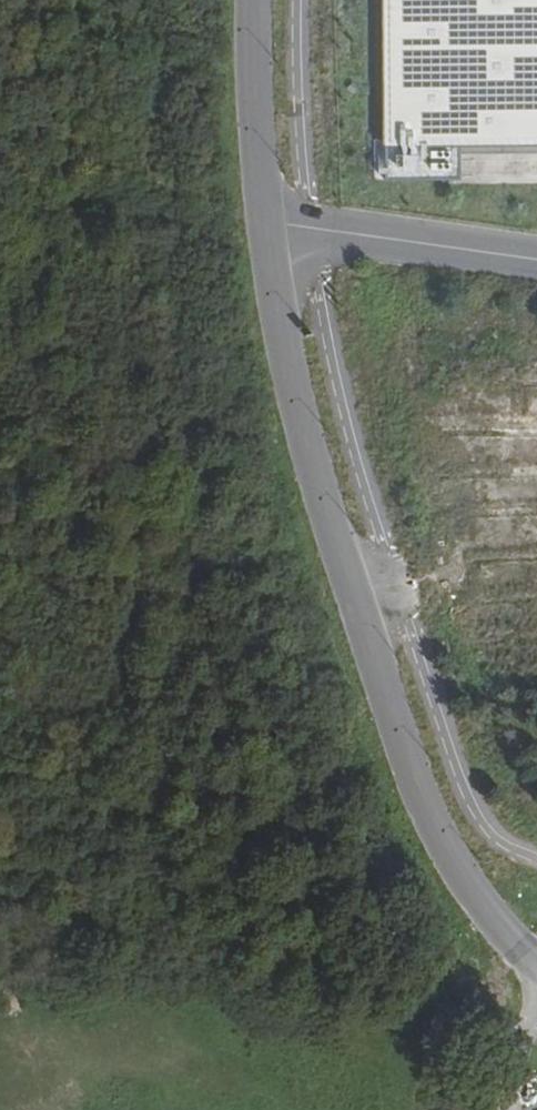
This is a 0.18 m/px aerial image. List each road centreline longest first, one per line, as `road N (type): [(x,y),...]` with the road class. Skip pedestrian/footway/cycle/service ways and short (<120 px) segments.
road 1 (unclassified): [(255,0),(260,164),(277,299),(327,511),(441,838),(479,899),(536,964)]

